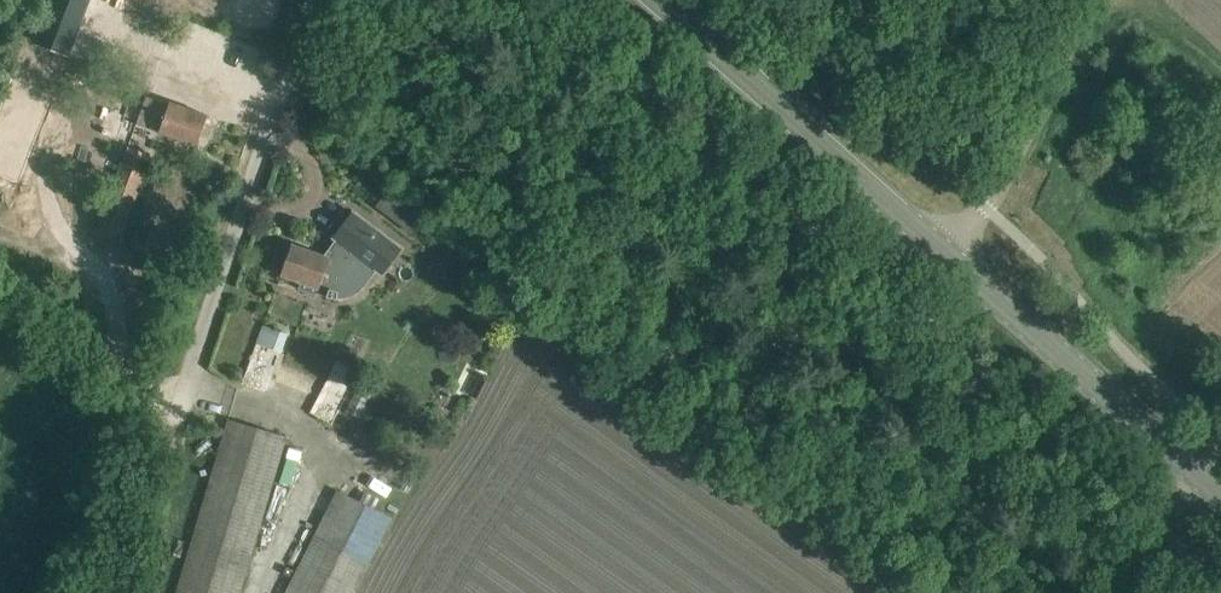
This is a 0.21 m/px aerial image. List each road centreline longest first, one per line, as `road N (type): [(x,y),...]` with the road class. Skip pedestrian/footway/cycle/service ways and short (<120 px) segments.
road 1 (tertiary): [(960,262),(664,0)]
road 2 (tertiary): [(1220,494),(960,262)]
road 3 (unclassified): [(960,262),(1077,0)]

